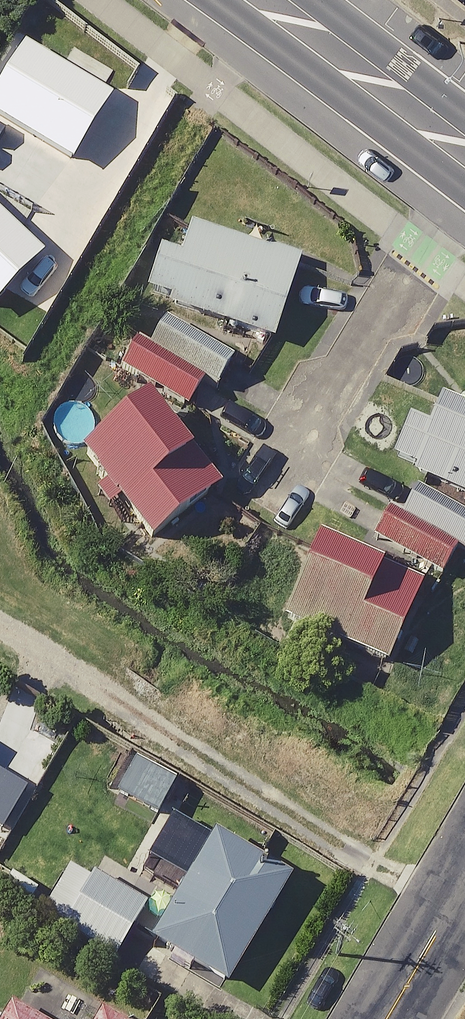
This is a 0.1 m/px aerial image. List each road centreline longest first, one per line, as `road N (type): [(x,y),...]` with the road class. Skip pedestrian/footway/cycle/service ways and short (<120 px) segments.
road 1 (primary): [(264,0),(464,153)]
road 2 (tertiary): [(386,1018),(464,883)]

